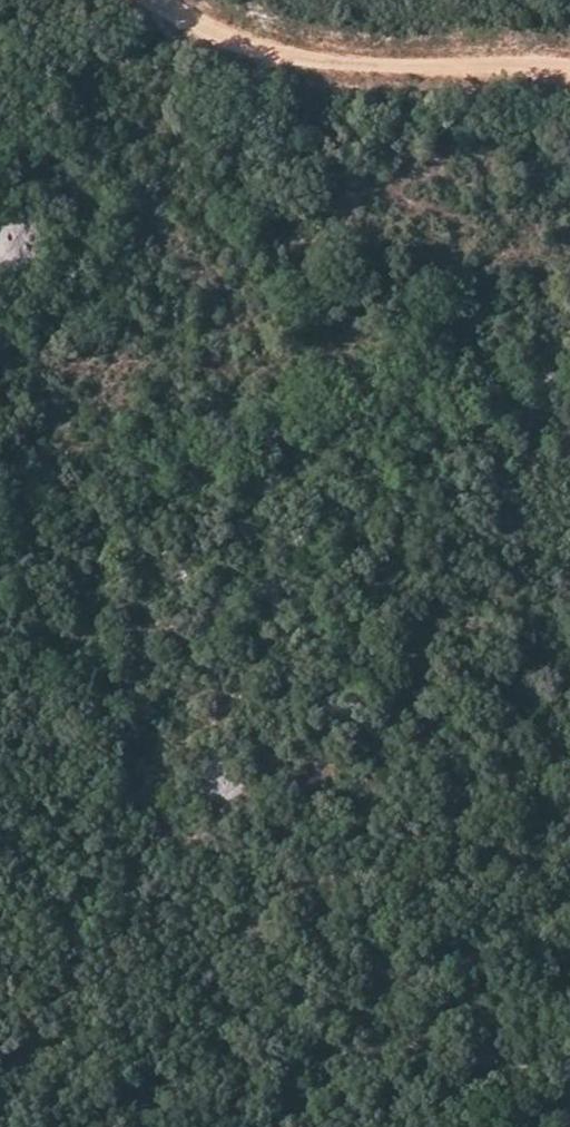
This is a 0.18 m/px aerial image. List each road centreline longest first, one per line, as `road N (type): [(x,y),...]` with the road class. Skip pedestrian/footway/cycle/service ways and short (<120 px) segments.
road 1 (track): [(569,69),(273,62),(139,0)]

